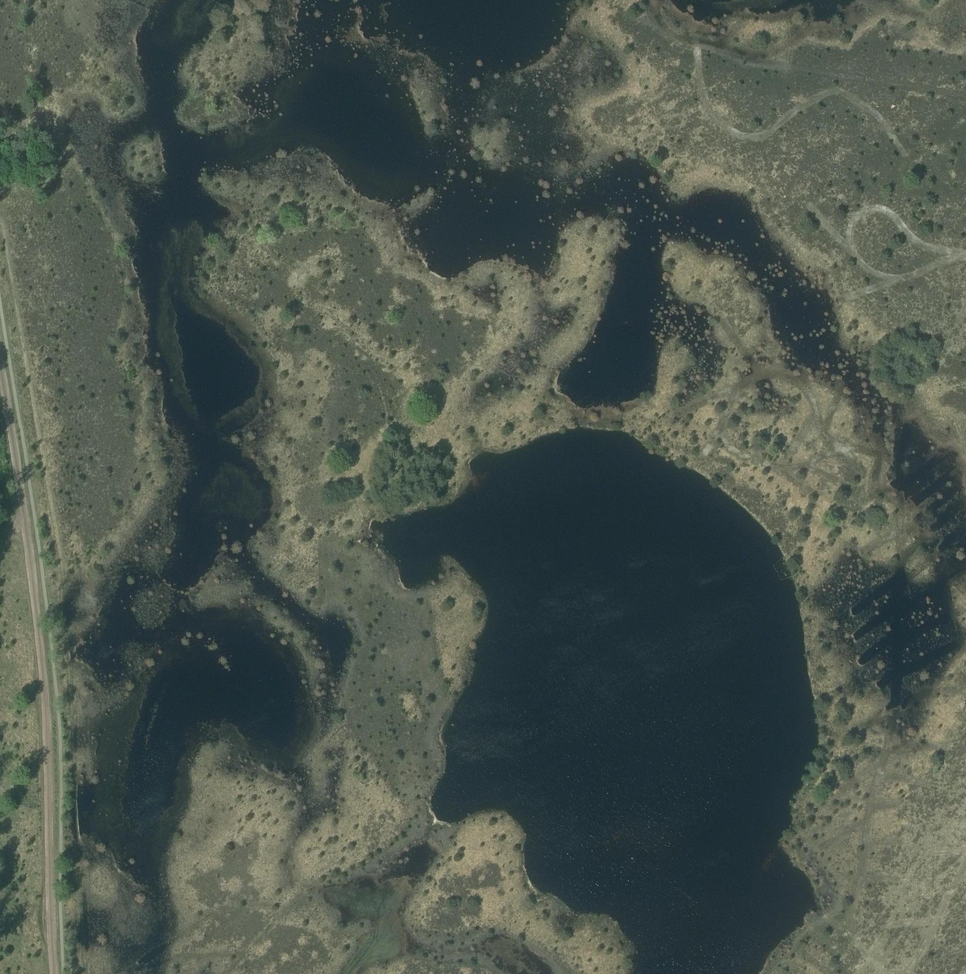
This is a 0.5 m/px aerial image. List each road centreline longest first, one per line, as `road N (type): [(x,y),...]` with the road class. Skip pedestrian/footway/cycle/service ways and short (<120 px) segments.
road 1 (track): [(22,494),(49,710),(59,973)]
road 2 (track): [(2,367),(22,494)]

